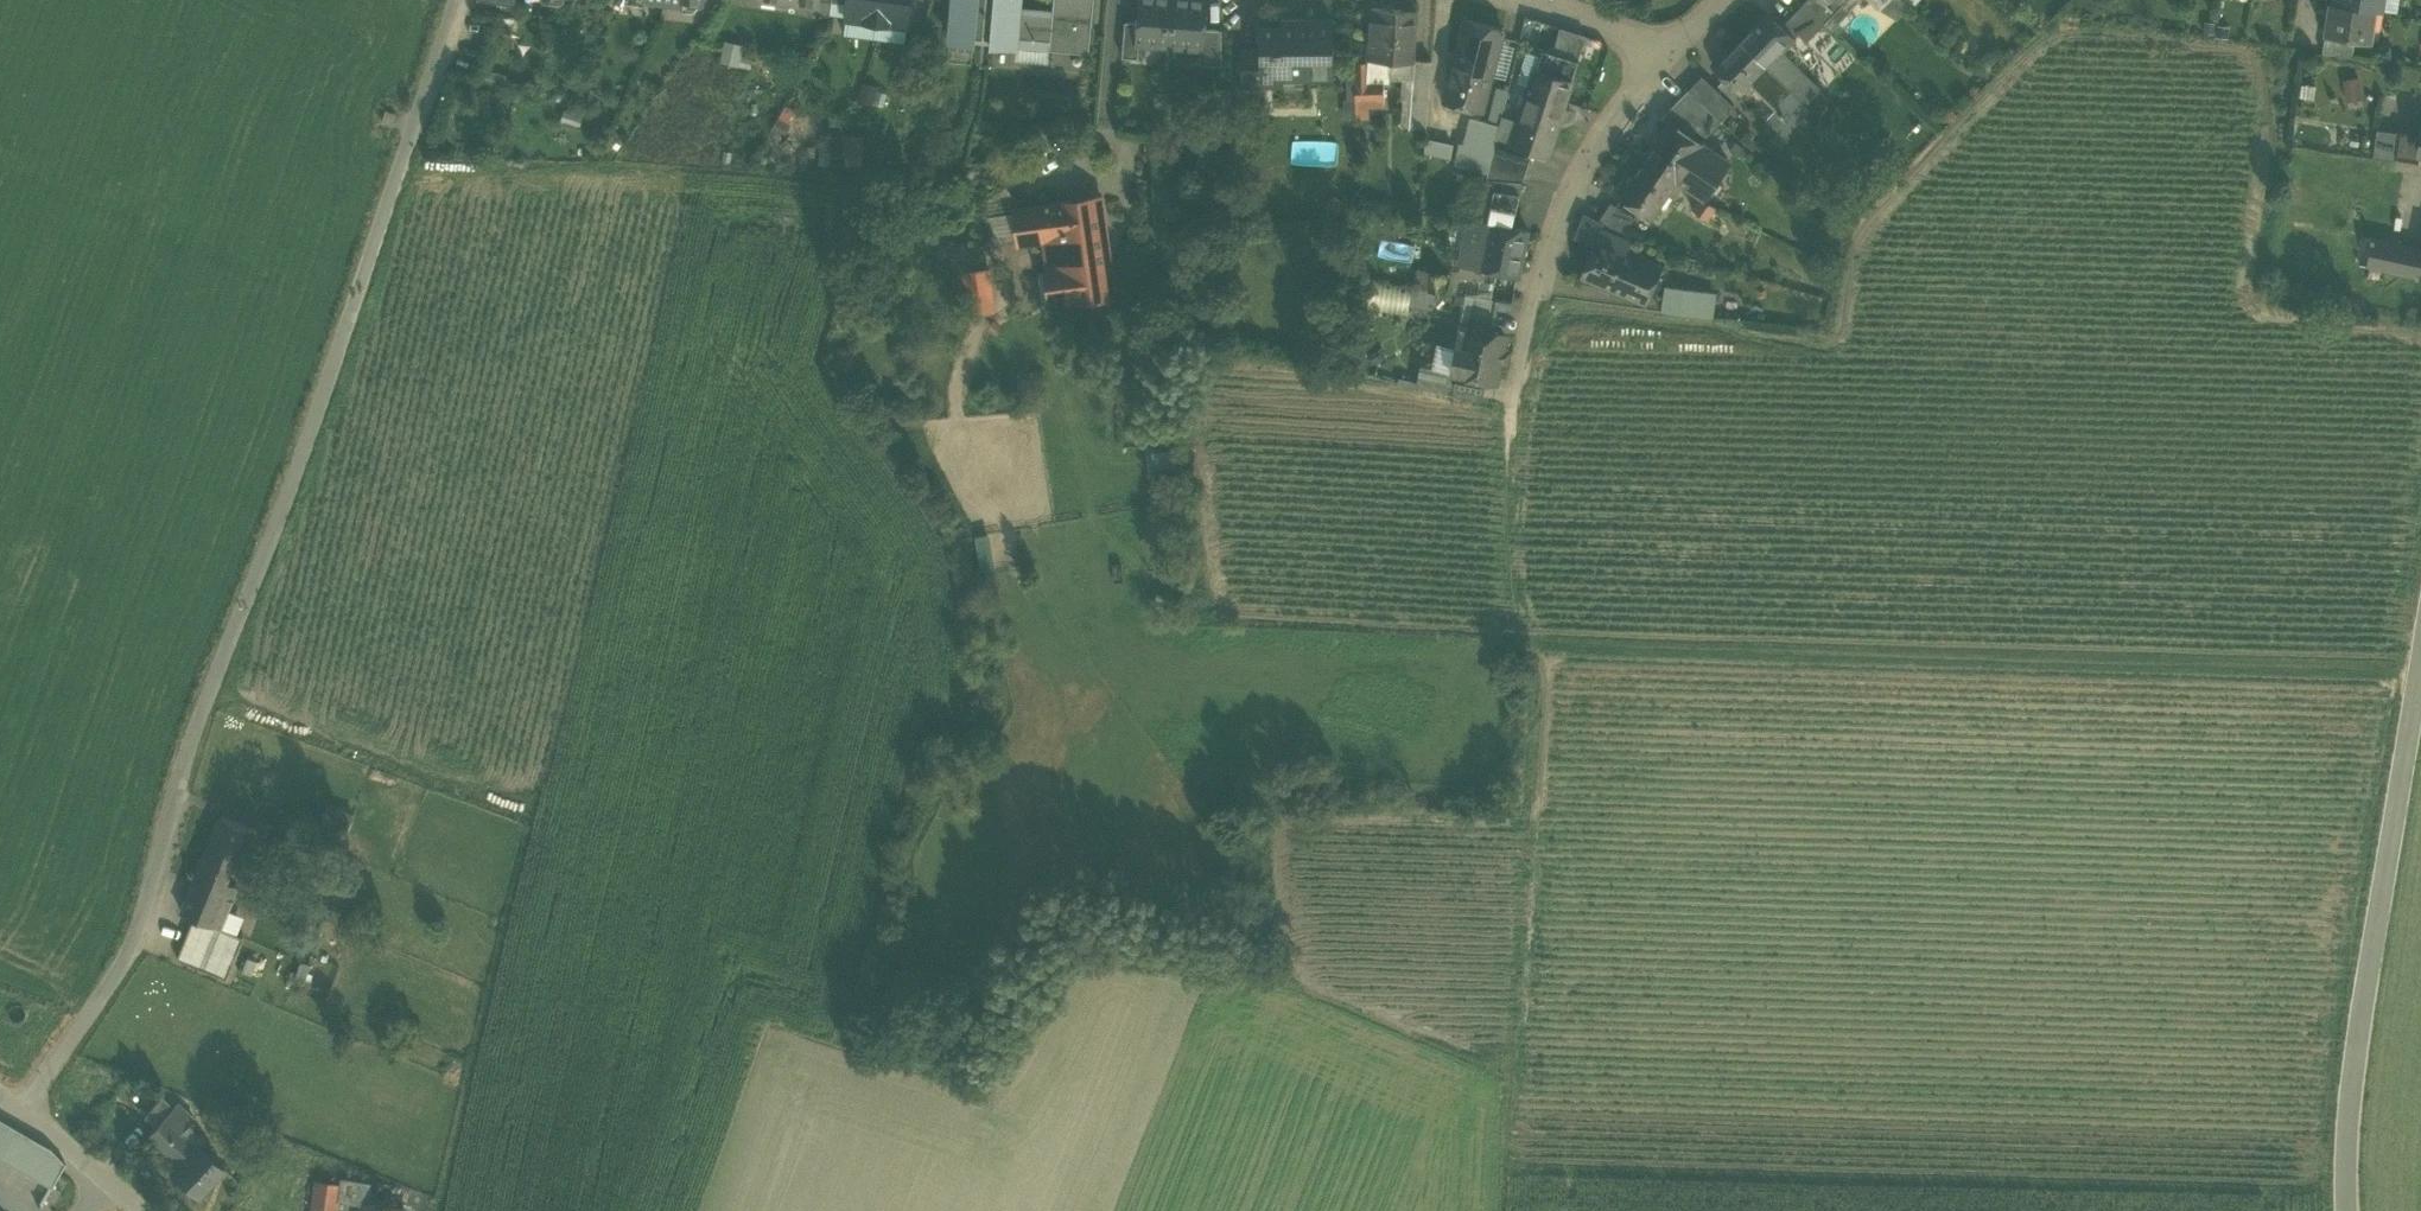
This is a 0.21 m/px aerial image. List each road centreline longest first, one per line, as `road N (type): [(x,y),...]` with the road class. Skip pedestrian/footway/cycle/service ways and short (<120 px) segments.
road 1 (unclassified): [(25,1109),(136,945),(188,746),(402,159)]
road 2 (track): [(2418,674),(1521,644)]
road 3 (unclassified): [(2348,1210),(2354,1069),(2420,658)]
road 4 (residential): [(1668,47),(1615,113),(1571,203),(1533,295),(1513,403)]
road 5 (residential): [(402,159),(457,0)]
road 6 (residential): [(1668,47),(1512,0)]
road 7 (unclassified): [(142,1210),(25,1109)]

